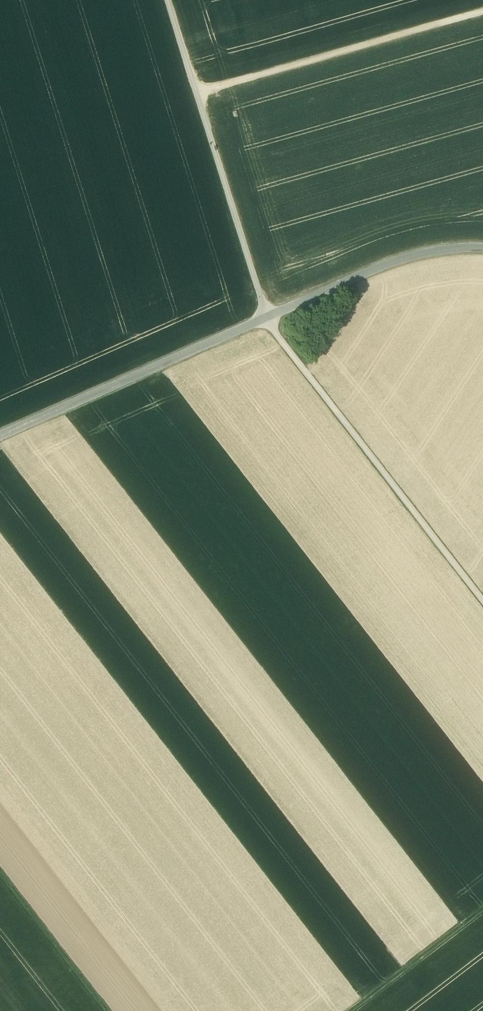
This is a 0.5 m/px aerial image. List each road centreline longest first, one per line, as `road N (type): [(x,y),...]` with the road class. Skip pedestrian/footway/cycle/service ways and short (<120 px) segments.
road 1 (unclassified): [(482,248),(399,260),(0,440)]
road 2 (track): [(482,598),(267,318)]
road 3 (track): [(167,0),(267,318)]
road 4 (track): [(198,93),(482,12)]
road 5 (track): [(111,1010),(0,868)]
road 6 (track): [(362,1010),(482,917)]

